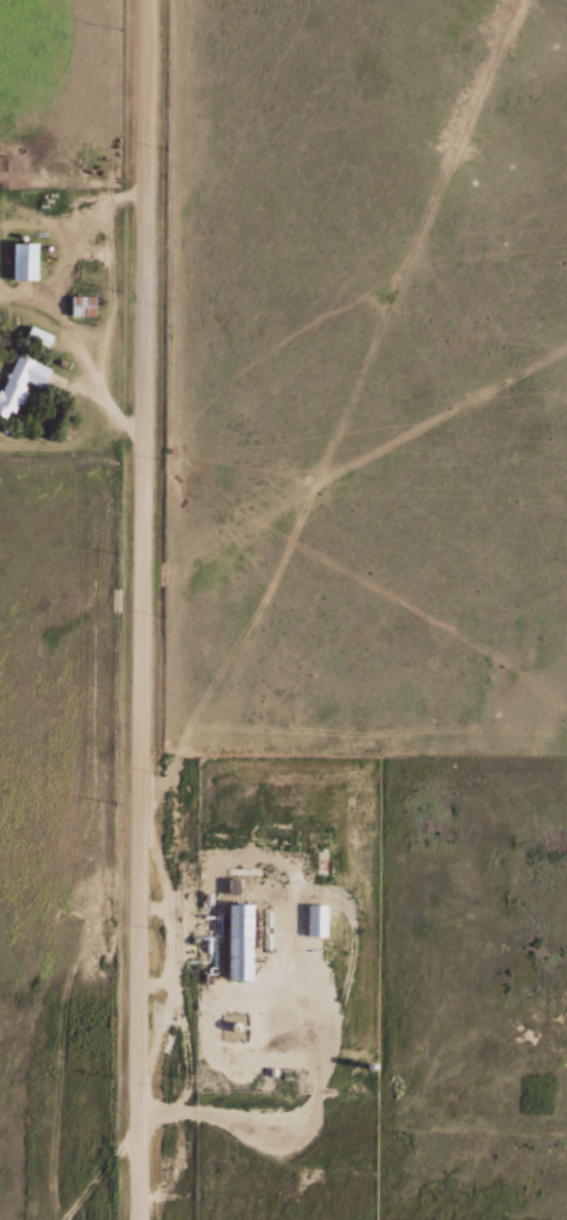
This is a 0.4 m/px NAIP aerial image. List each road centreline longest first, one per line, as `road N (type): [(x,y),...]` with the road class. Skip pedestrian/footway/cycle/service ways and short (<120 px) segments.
road 1 (residential): [(140,1219),(150,0)]

